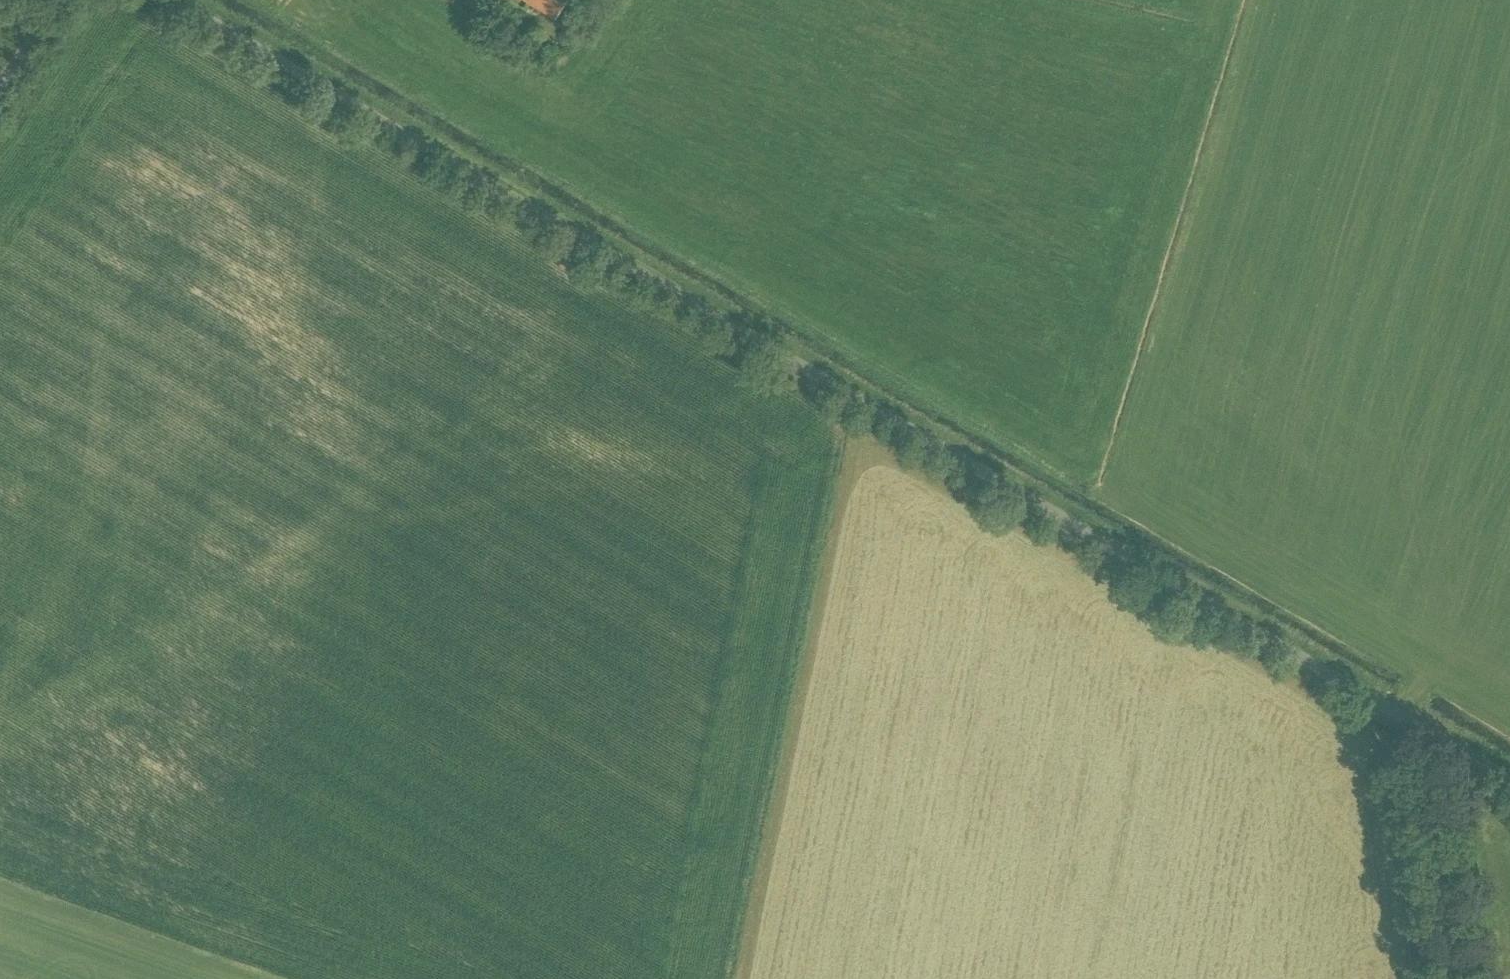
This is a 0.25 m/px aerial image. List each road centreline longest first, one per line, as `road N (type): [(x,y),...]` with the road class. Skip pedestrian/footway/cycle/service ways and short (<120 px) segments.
road 1 (unclassified): [(1509,787),(180,0)]

